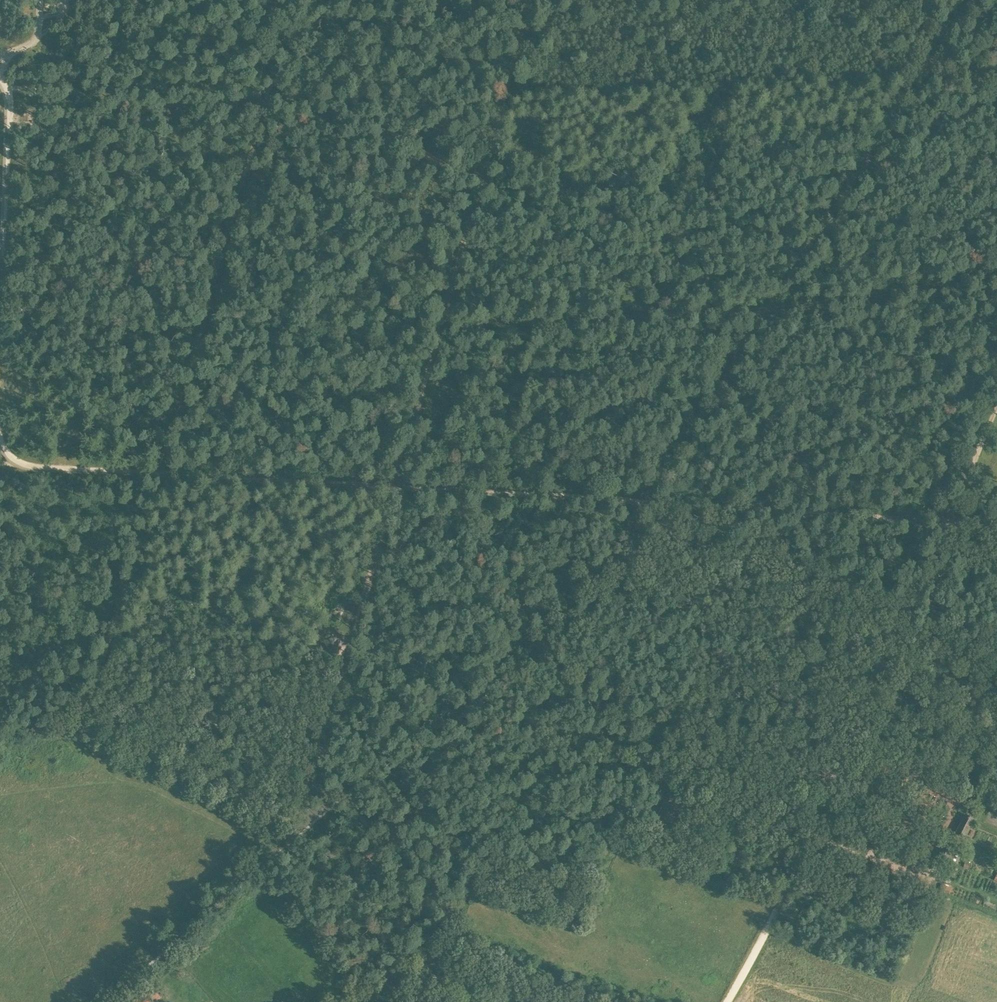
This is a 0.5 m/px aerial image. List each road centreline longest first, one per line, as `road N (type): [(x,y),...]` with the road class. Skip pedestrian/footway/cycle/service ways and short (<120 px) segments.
road 1 (track): [(996,276),(765,311),(441,327)]
road 2 (track): [(530,0),(396,484)]
road 3 (track): [(159,469),(287,0)]
road 4 (track): [(295,837),(396,484)]
road 5 (track): [(340,799),(603,577)]
road 6 (track): [(835,770),(779,907),(726,1001)]
road 7 (track): [(104,1001),(295,837)]
road 8 (track): [(947,520),(850,733)]
road 9 (track): [(340,799),(452,913)]
road 10 (track): [(996,790),(850,733)]
road 11 (track): [(811,833),(938,880)]
road 12 (track): [(353,1001),(452,913)]
road 13 (track): [(996,410),(947,520)]

